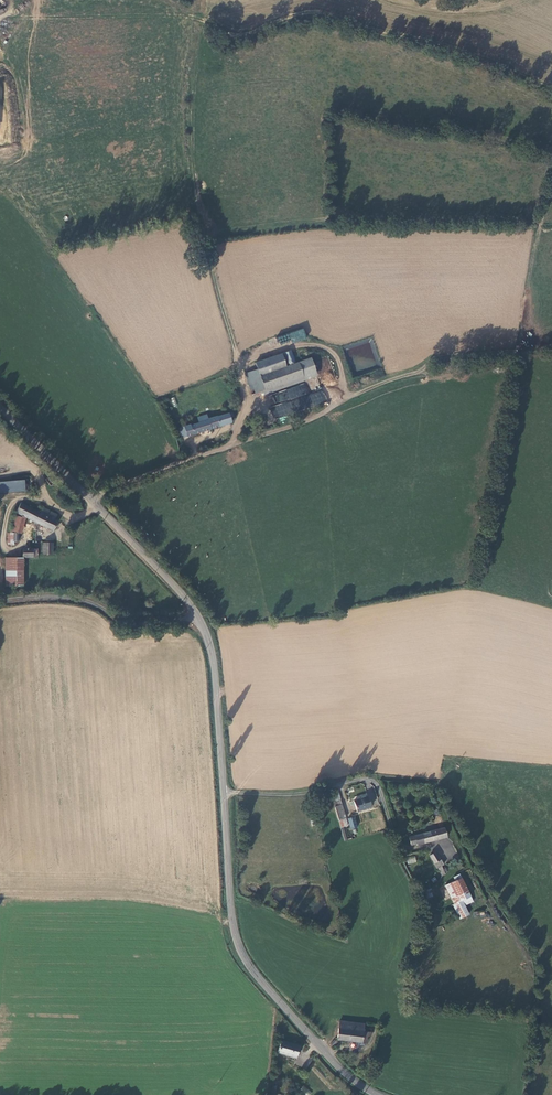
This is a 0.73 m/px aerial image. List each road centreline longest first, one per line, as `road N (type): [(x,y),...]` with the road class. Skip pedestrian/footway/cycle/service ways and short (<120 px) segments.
road 1 (tertiary): [(197,615),(214,663),(238,944),(333,1061),(379,1094)]
road 2 (tertiary): [(0,407),(197,615)]
road 3 (track): [(551,347),(440,357),(323,415)]
road 4 (unclassified): [(197,615),(132,619),(79,597),(0,600)]

